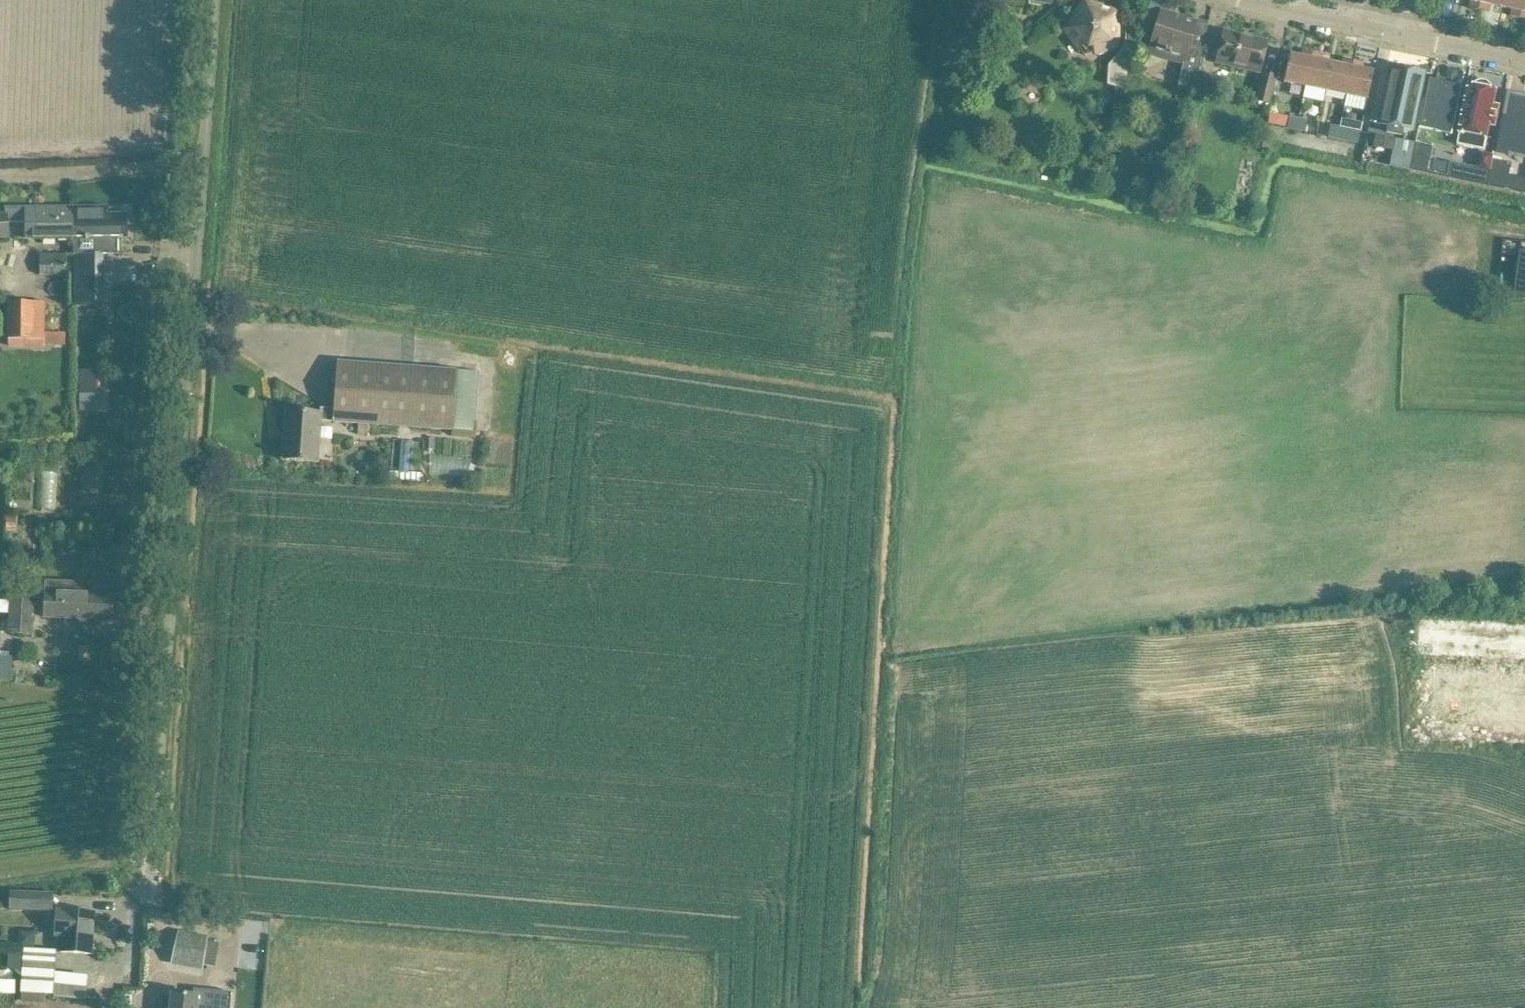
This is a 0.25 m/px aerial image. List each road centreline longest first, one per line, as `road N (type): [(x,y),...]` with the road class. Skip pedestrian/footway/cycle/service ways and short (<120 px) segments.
road 1 (unclassified): [(157,854),(208,0)]
road 2 (residential): [(1247,0),(1396,34)]
road 3 (residential): [(1396,34),(1524,60)]

